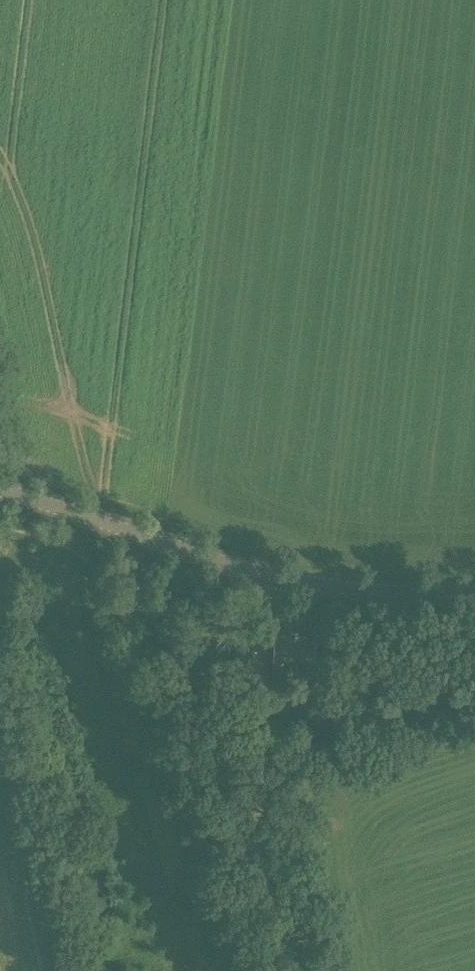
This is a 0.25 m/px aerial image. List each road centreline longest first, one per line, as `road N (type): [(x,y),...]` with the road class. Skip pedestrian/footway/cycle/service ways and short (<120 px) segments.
road 1 (unclassified): [(279,970),(256,834),(260,572)]
road 2 (tertiary): [(0,489),(260,572)]
road 3 (tertiary): [(474,592),(370,591),(260,572)]

